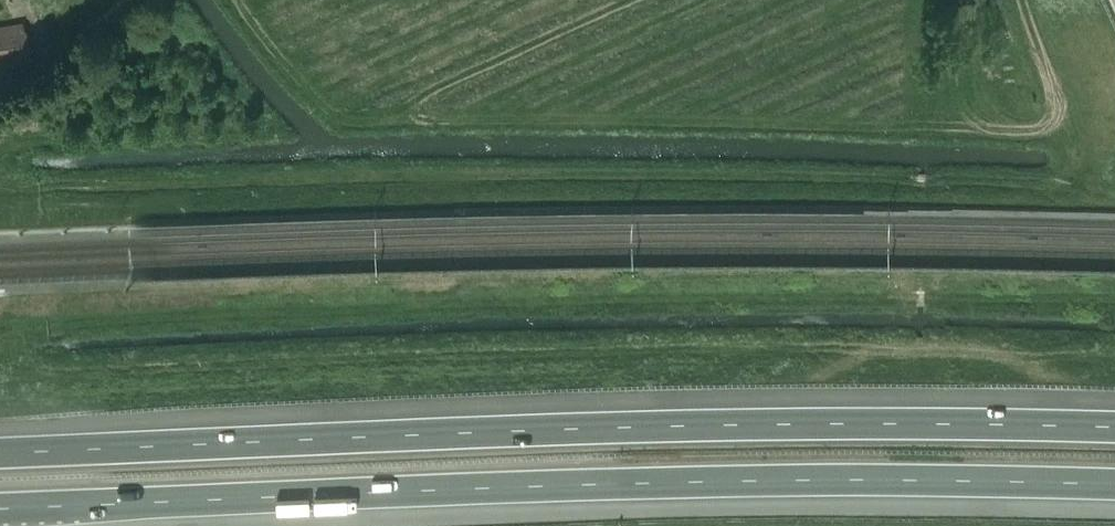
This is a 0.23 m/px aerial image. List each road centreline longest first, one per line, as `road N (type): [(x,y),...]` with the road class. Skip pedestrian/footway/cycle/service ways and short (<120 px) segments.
road 1 (motorway): [(1114,428),(835,425),(0,456)]
road 2 (motorway): [(0,509),(816,481),(1114,484)]

